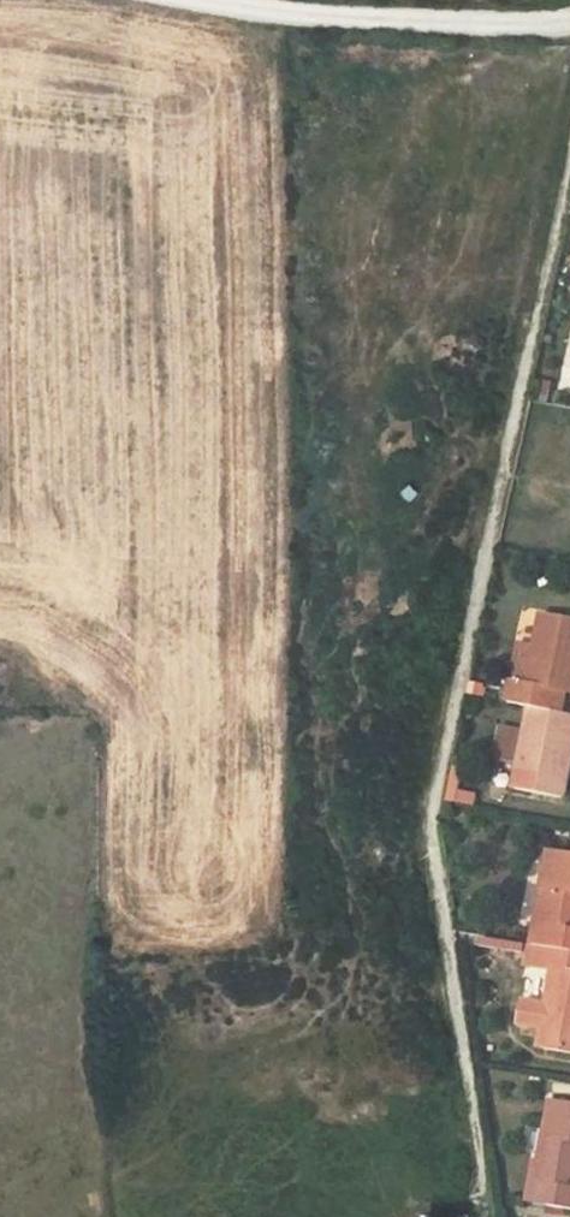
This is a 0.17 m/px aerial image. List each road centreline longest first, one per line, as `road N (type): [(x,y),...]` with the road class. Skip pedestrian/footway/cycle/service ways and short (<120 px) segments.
road 1 (unclassified): [(569,24),(391,22),(191,0)]

